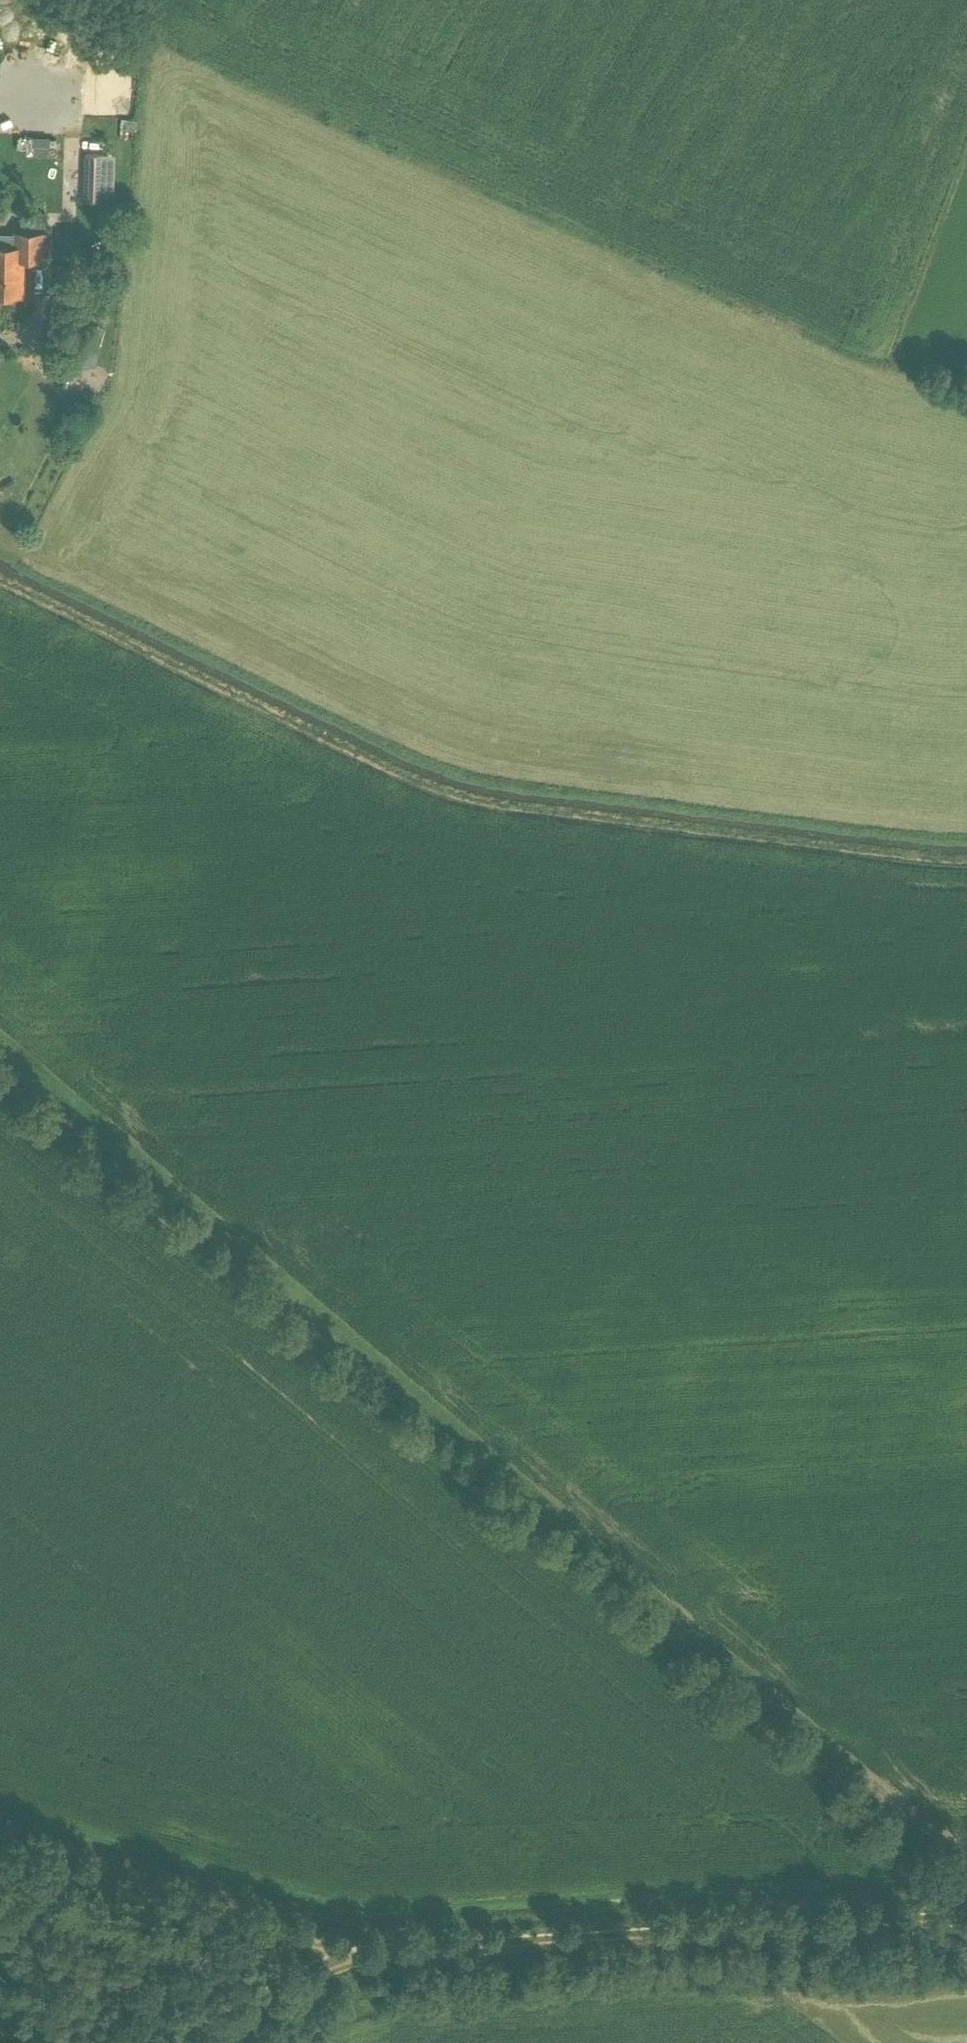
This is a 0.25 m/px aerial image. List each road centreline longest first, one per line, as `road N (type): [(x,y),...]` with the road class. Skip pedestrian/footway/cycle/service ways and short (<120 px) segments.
road 1 (track): [(192,2042),(302,1981),(366,1961),(966,1925)]
road 2 (track): [(332,1958),(0,1862)]

